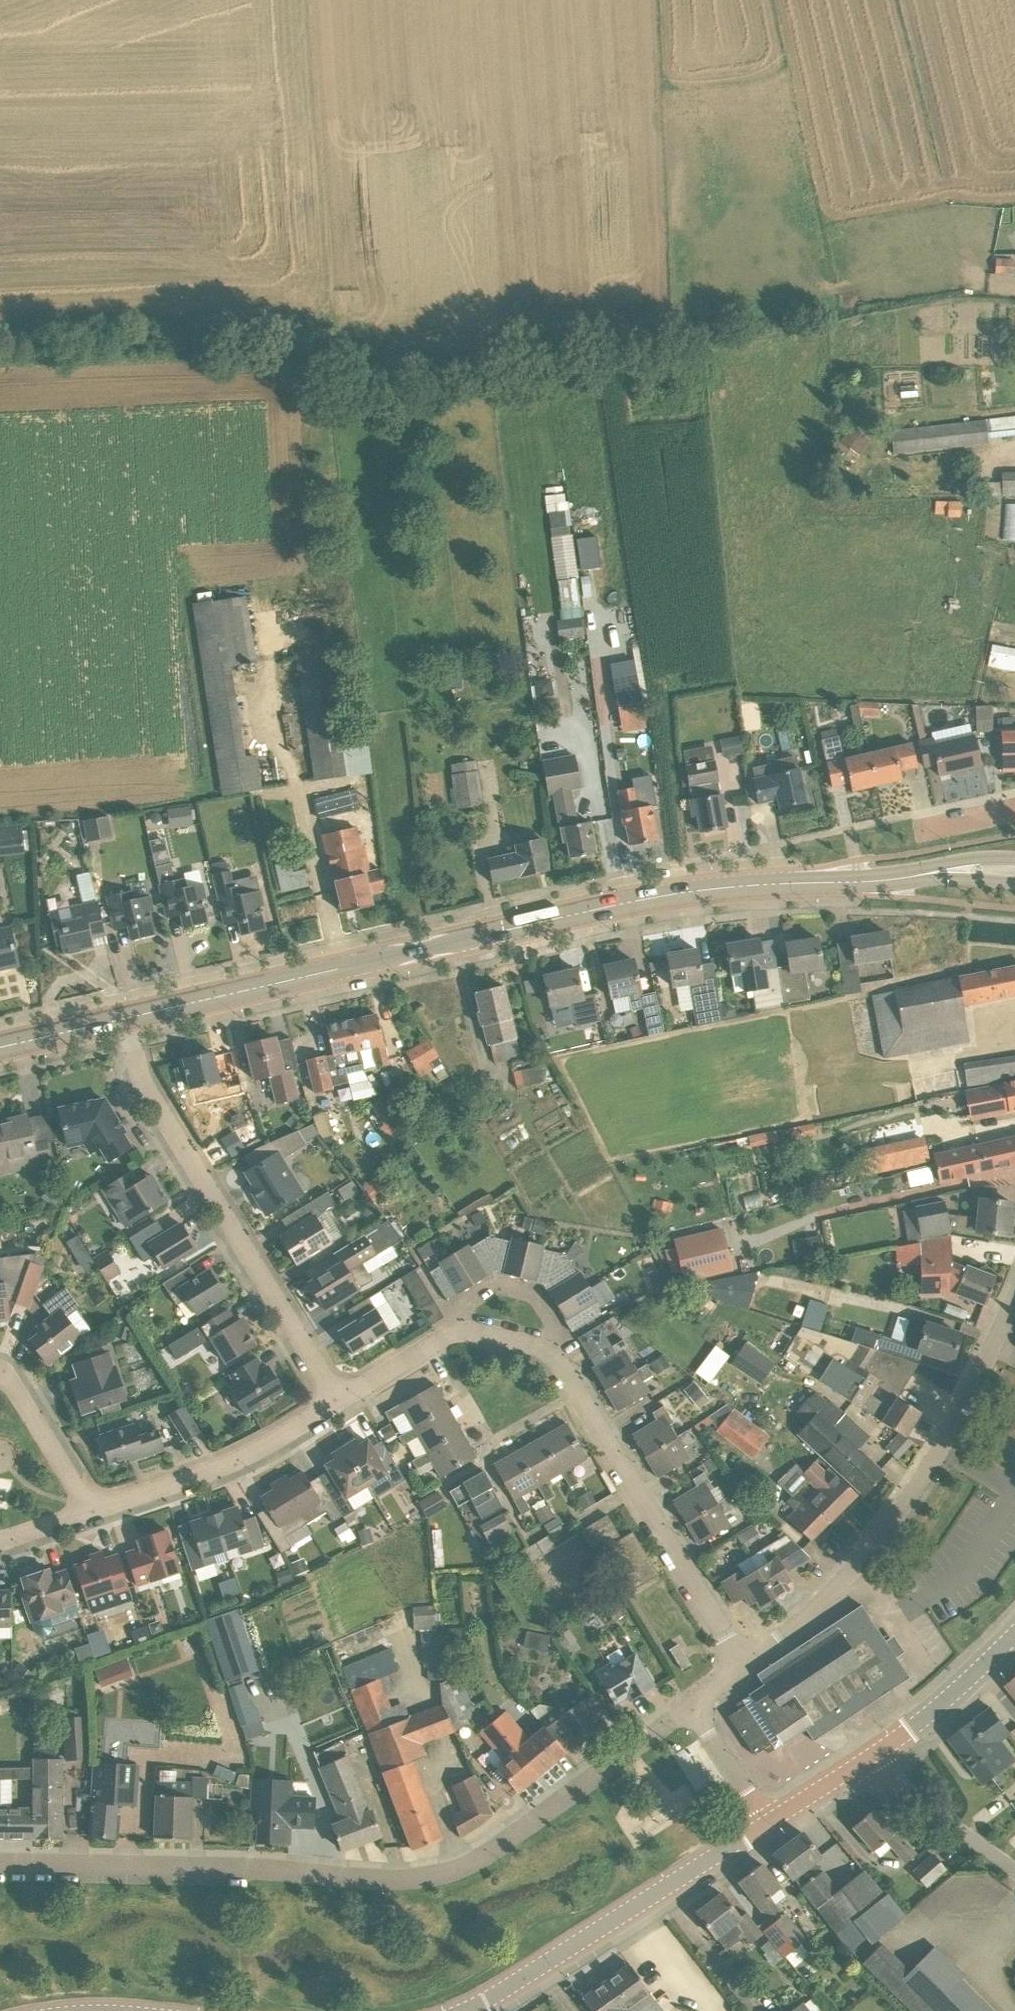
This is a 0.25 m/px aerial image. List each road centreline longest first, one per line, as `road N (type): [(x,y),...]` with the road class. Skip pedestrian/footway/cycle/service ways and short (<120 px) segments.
road 1 (tertiary): [(121,1020),(671,895),(907,877)]
road 2 (unclassified): [(0,1863),(289,1869),(408,1881),(447,1873),(495,1850),(693,1706)]
road 3 (unclassified): [(745,1663),(553,1372),(506,1332),(450,1333),(338,1402)]
road 4 (unclassified): [(745,1663),(819,1609),(876,1547),(958,1418),(1014,1302)]
road 5 (unclassified): [(338,1402),(129,1047),(121,1020)]
road 6 (tertiary): [(465,2010),(766,1821)]
road 7 (unclassified): [(89,1512),(222,1466),(338,1402)]
road 8 (tertiary): [(856,1765),(1014,1636)]
road 9 (unclassified): [(1014,1874),(856,1765)]
road 10 (unclassified): [(89,1512),(0,1375)]
road 11 (unclassified): [(766,1821),(693,1706)]
road 12 (tertiary): [(0,1048),(121,1020)]

